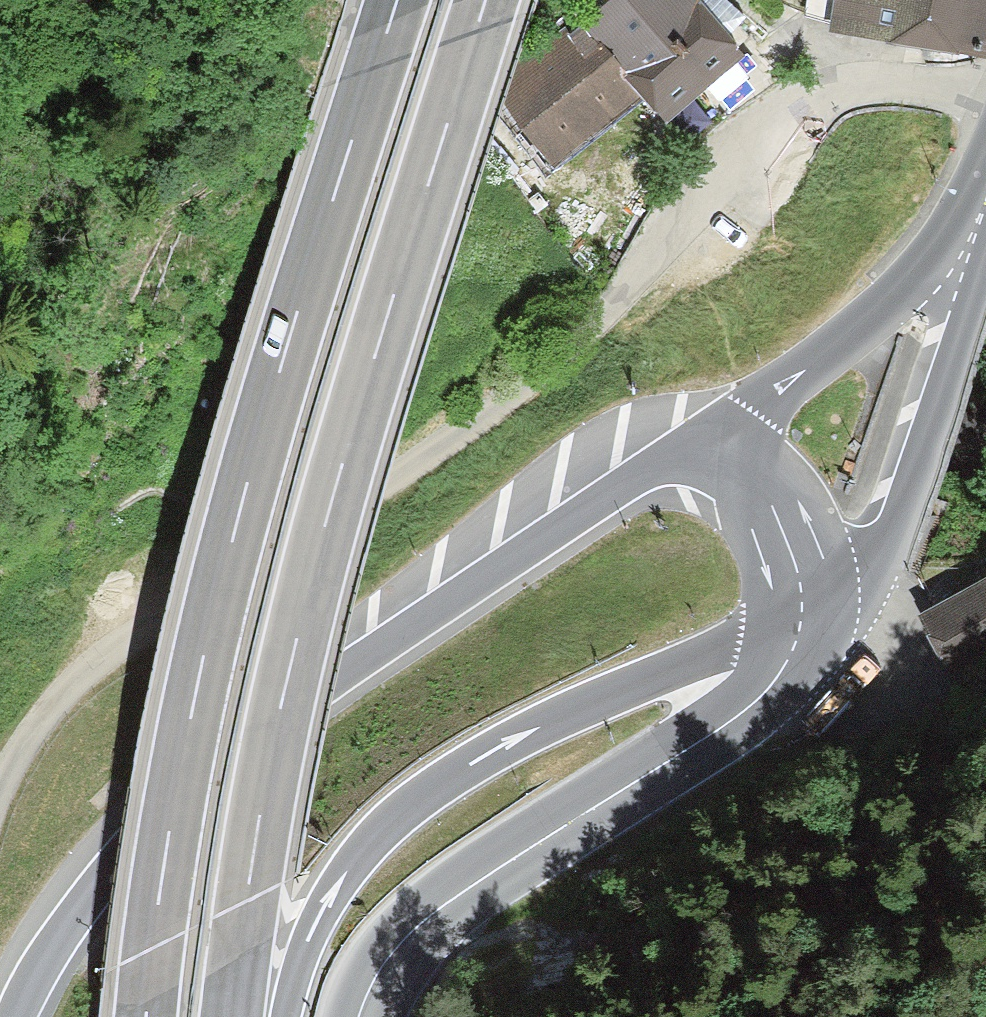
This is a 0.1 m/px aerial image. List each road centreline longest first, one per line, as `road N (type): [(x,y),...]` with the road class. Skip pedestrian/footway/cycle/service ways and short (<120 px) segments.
road 1 (motorway): [(232,1016),(286,681),(331,507),(486,0)]
road 2 (motorway): [(398,0),(242,503),(172,810),(146,1016)]
road 3 (motorway): [(696,440),(212,770),(124,851),(67,923),(17,1016)]
road 4 (motorway): [(287,1016),(320,914),(361,855),(424,796),(500,747),(800,613)]
road 5 (secondary): [(358,1016),(382,964),(421,922),(769,690),(795,648),(800,613)]
road 6 (secondary): [(800,613),(865,577),(899,524),(985,245)]
road 7 (secondary): [(985,159),(910,287),(802,372),(696,440)]
road 8 (secondary): [(800,613),(802,585),(783,529),(753,489),(696,440)]

